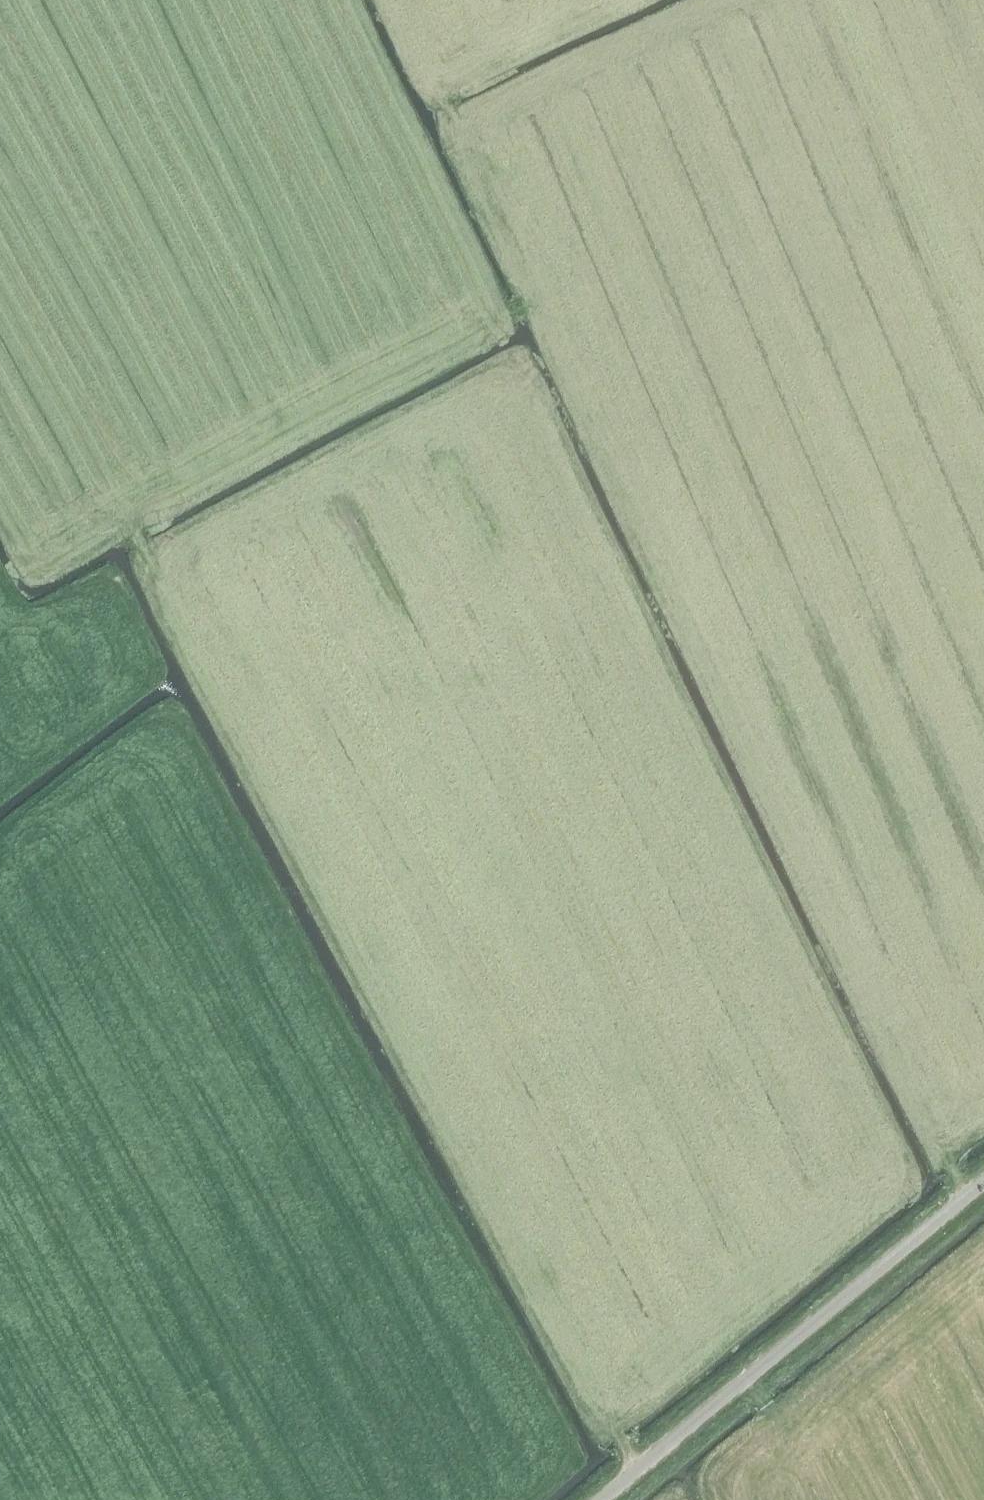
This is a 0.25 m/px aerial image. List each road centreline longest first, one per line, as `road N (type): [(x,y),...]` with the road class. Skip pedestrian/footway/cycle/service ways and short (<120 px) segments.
road 1 (unclassified): [(604,1499),(983,1183)]

